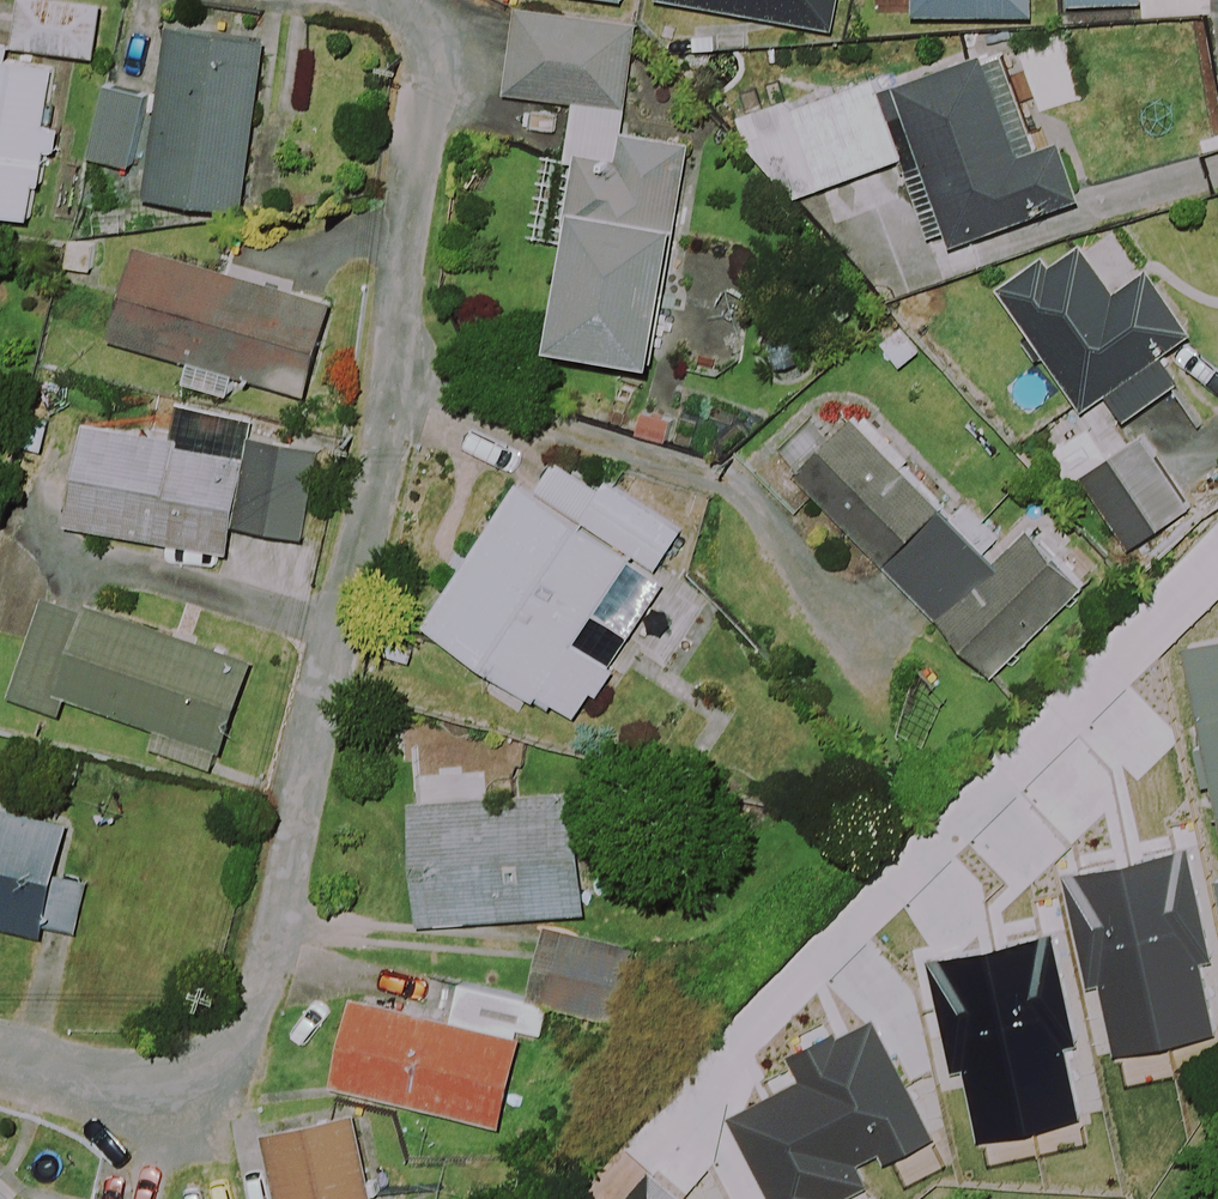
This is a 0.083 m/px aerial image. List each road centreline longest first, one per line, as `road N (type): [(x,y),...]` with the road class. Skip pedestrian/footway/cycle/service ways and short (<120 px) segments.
road 1 (residential): [(267,0),(434,30),(215,1071),(145,1099),(0,1061)]

